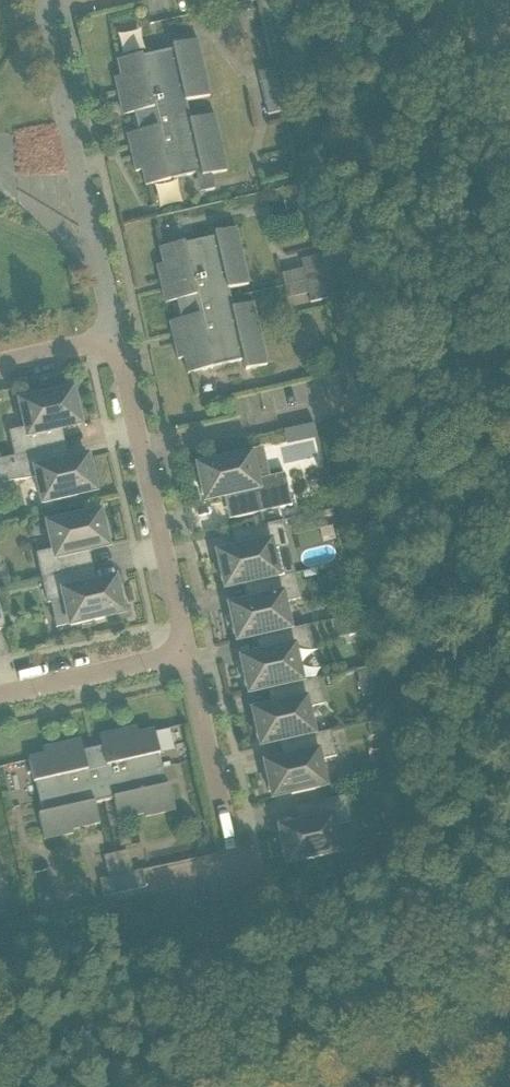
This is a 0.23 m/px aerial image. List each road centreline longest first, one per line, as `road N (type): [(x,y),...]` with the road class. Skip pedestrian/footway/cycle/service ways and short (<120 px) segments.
road 1 (residential): [(115,341),(37,0)]
road 2 (residential): [(185,655),(115,341)]
road 3 (residential): [(154,882),(228,865),(230,848),(185,655)]
road 4 (residential): [(0,696),(185,655)]
road 5 (secondary): [(509,1019),(356,1086)]

